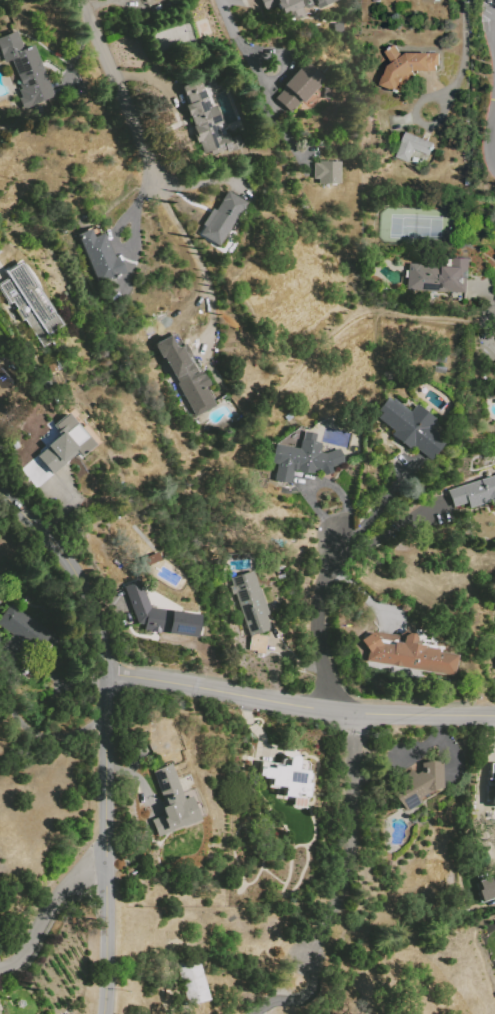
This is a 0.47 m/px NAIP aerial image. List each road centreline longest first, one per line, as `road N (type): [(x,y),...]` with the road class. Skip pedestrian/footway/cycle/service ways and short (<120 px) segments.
road 1 (residential): [(105,1013),(106,673),(98,621),(62,552),(0,491)]
road 2 (residential): [(494,716),(345,713),(106,673)]
road 3 (residential): [(310,952),(340,895),(354,820),(357,713)]
road 4 (residential): [(160,185),(82,0)]
road 5 (residential): [(345,713),(326,679),(319,636),(336,535)]
road 6 (residential): [(104,855),(44,918),(26,956),(0,970)]

